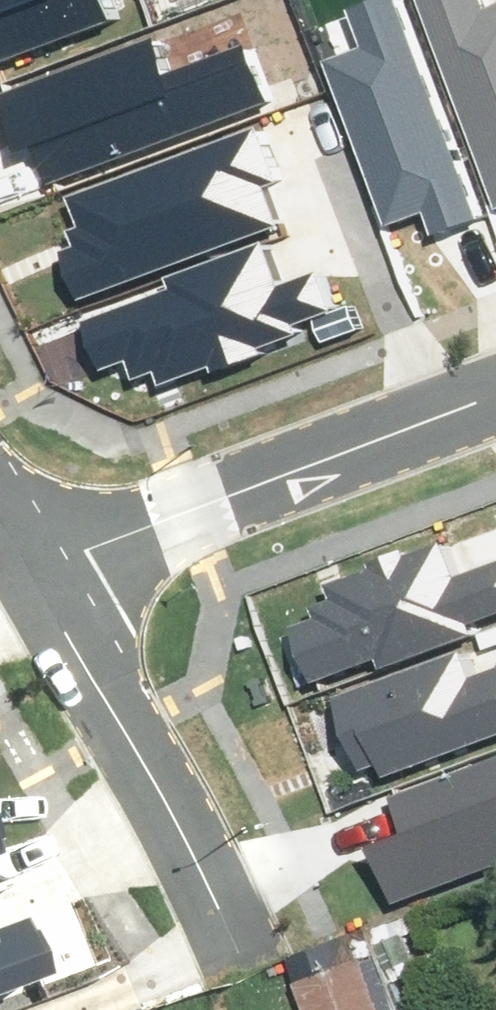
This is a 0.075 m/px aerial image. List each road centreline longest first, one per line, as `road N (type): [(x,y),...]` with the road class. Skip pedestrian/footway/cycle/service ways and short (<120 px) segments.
road 1 (residential): [(495,403),(30,571)]
road 2 (residential): [(244,951),(30,571)]

